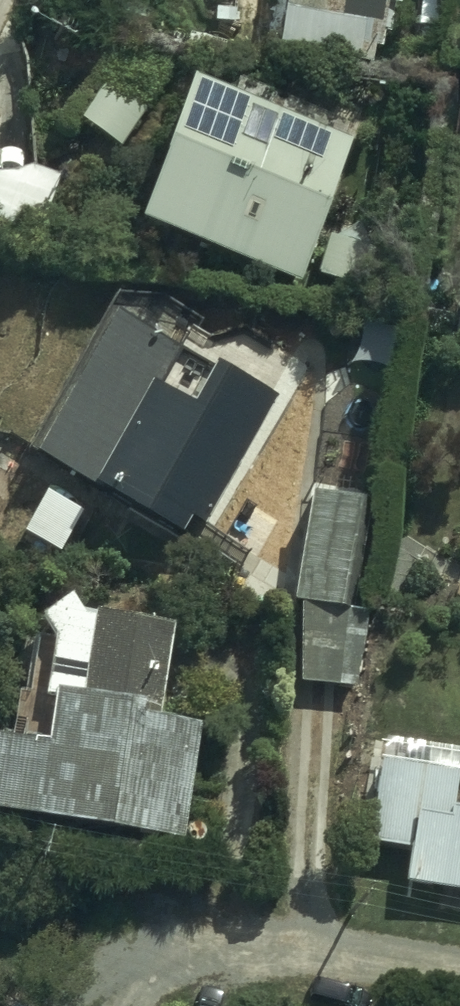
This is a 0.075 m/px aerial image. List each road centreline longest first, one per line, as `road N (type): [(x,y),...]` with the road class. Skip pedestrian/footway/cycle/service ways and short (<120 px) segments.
road 1 (residential): [(459,976),(248,945)]

